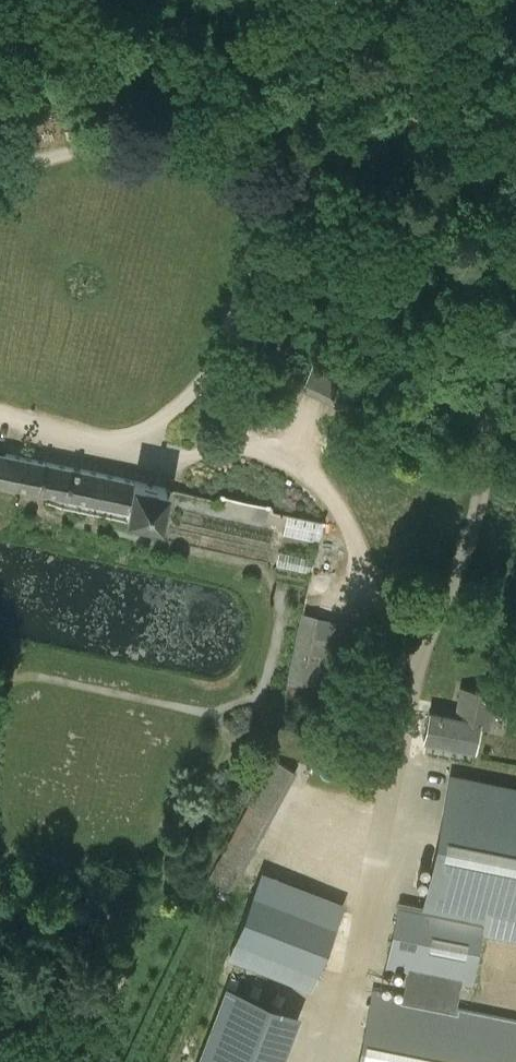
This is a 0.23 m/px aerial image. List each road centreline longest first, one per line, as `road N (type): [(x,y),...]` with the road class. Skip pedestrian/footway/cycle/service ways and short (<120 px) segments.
road 1 (track): [(444,115),(448,194),(487,357),(483,471),(466,563),(396,760),(330,1061)]
road 2 (residential): [(331,153),(515,91)]

